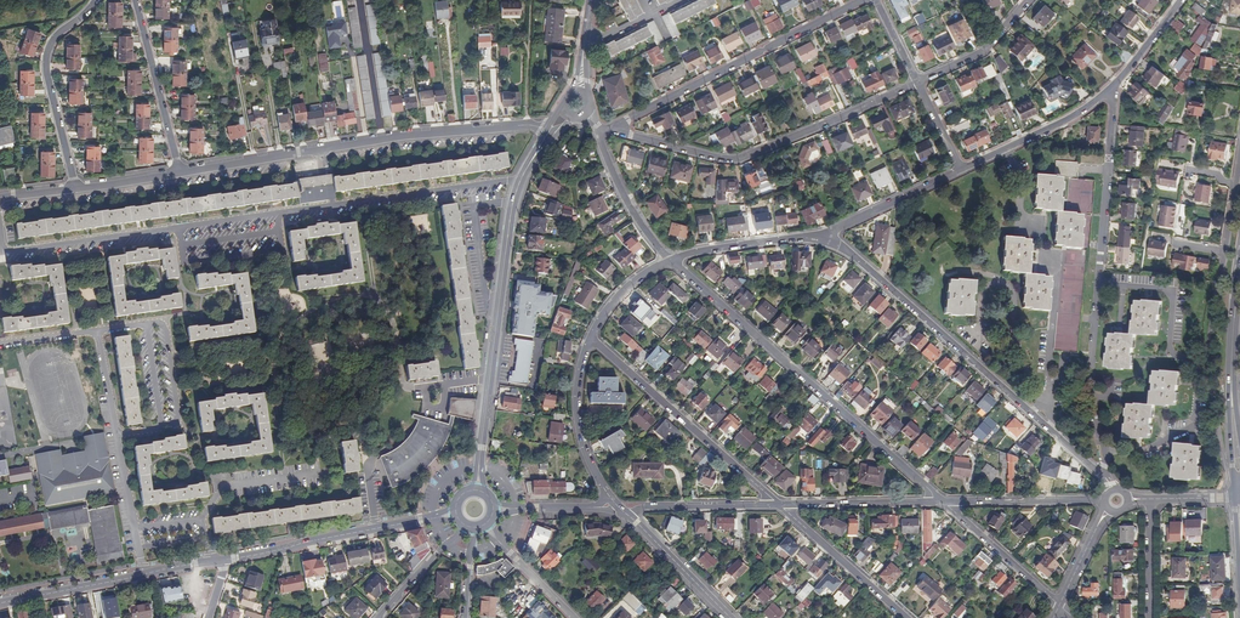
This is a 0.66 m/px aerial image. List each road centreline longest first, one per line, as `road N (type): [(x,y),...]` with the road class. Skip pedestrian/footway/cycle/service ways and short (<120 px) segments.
road 1 (residential): [(812,237),(861,262),(1105,477)]
road 2 (residential): [(670,261),(927,488),(933,502)]
road 3 (residential): [(332,208),(2,252),(0,238)]
road 4 (residential): [(598,131),(719,160),(747,158),(917,82)]
road 5 (residential): [(1110,156),(1091,377),(1105,477)]
road 6 (residential): [(862,0),(598,131)]
road 7 (residential): [(591,338),(779,505)]
road 8 (residential): [(96,0),(47,56),(75,189)]
road 9 (tertiary): [(520,182),(489,380)]
road 10 (residential): [(520,182),(332,208)]
road 11 (residential): [(178,174),(134,0)]
road 12 (residential): [(1112,86),(1073,115),(960,170)]
road 13 (residential): [(779,505),(906,617)]
road 14 (residential): [(608,496),(583,446),(576,405),(591,338)]
road 15 (residential): [(960,170),(812,237)]
road 16 (residential): [(1105,500),(943,502)]
road 17 (tertiary): [(223,560),(376,529)]
road 18 (residential): [(1059,606),(943,502)]
road 19 (residential): [(933,502),(779,505)]
road 20 (residential): [(779,505),(645,509),(630,518)]
road 21 (residential): [(598,131),(641,227),(670,261)]
road 22 (residential): [(325,149),(178,174)]
road 23 (tertiary): [(143,575),(0,603)]
road 24 (residential): [(525,126),(380,139)]
road 25 (residential): [(670,261),(812,237)]
road 26 (residential): [(116,435),(143,575)]
road 27 (residential): [(917,82),(990,45),(1028,0)]
road 28 (unclassified): [(358,0),(380,139)]
road 29 (tertiary): [(630,518),(729,617)]
road 30 (residential): [(485,525),(573,617)]
road 31 (tertiary): [(465,526),(379,617)]
road 32 (secondary): [(1231,370),(1235,492)]

